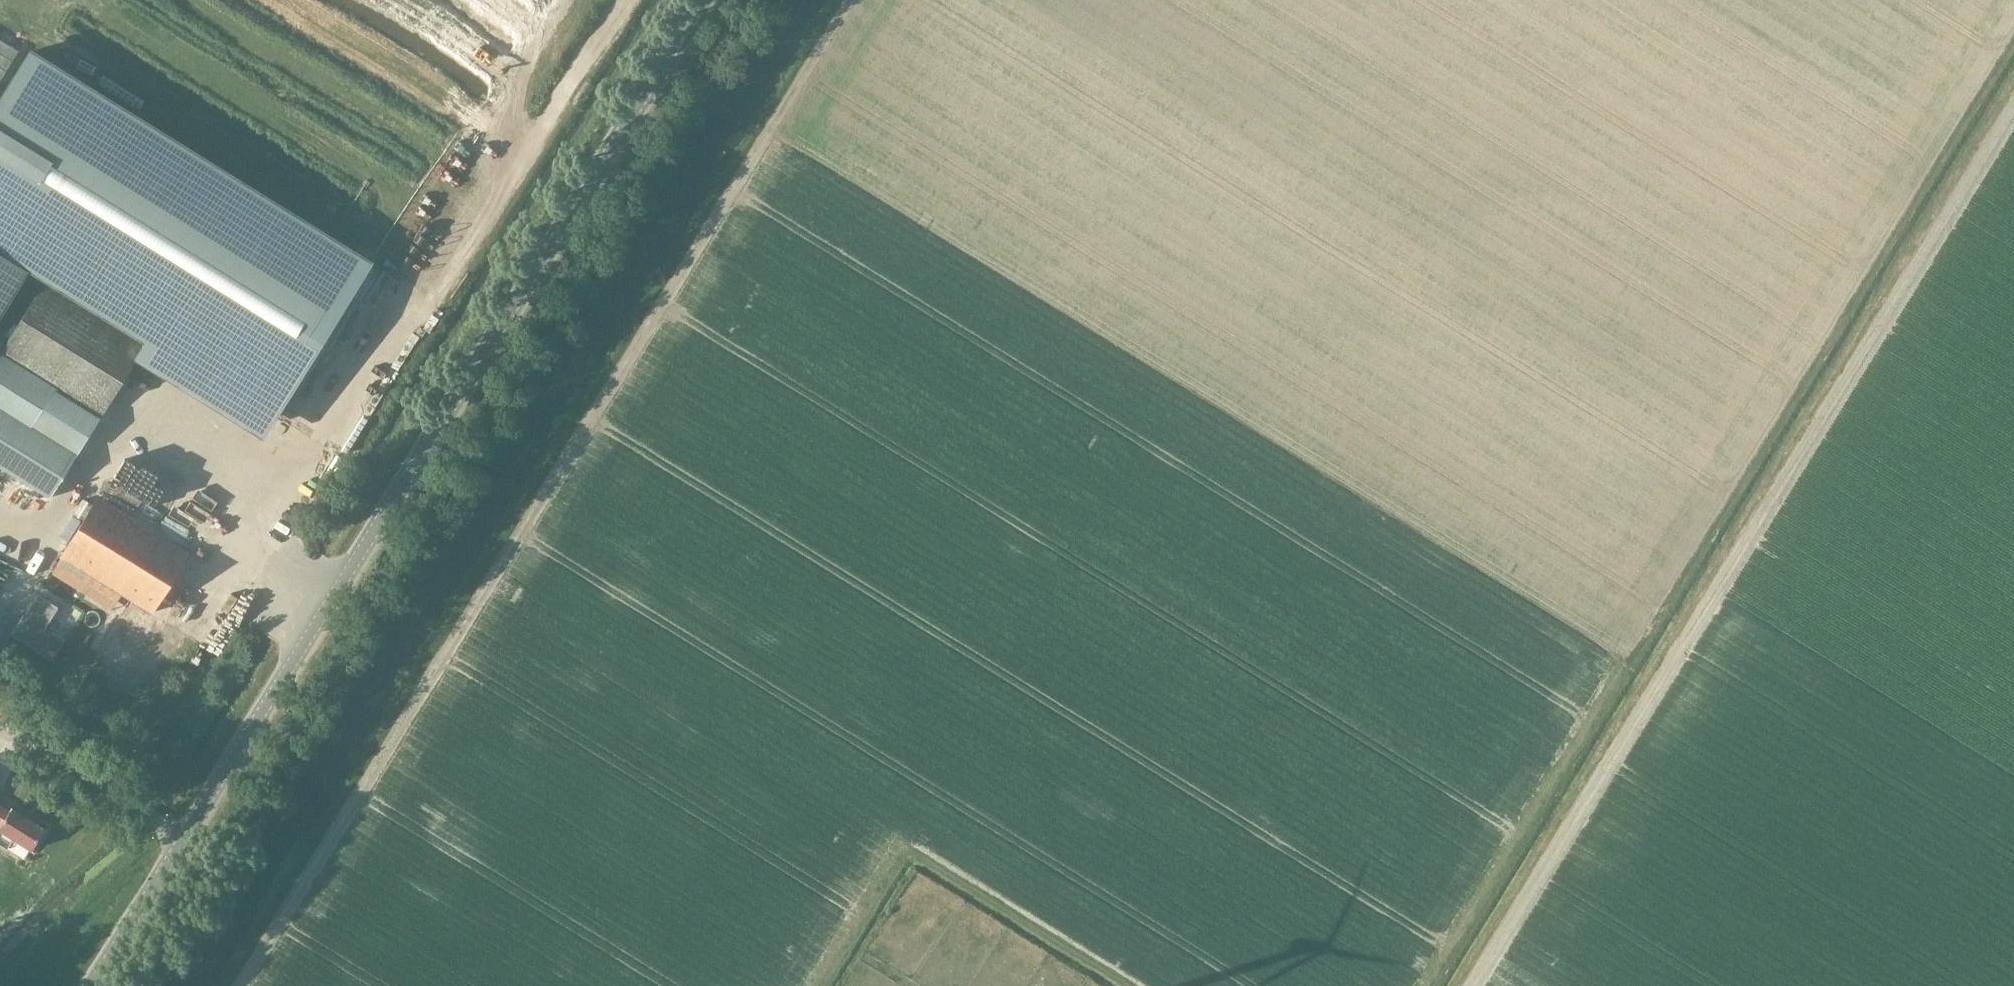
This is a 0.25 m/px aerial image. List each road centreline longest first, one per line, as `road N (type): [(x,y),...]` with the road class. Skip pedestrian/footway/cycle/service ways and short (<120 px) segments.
road 1 (unclassified): [(91,985),(701,0)]

